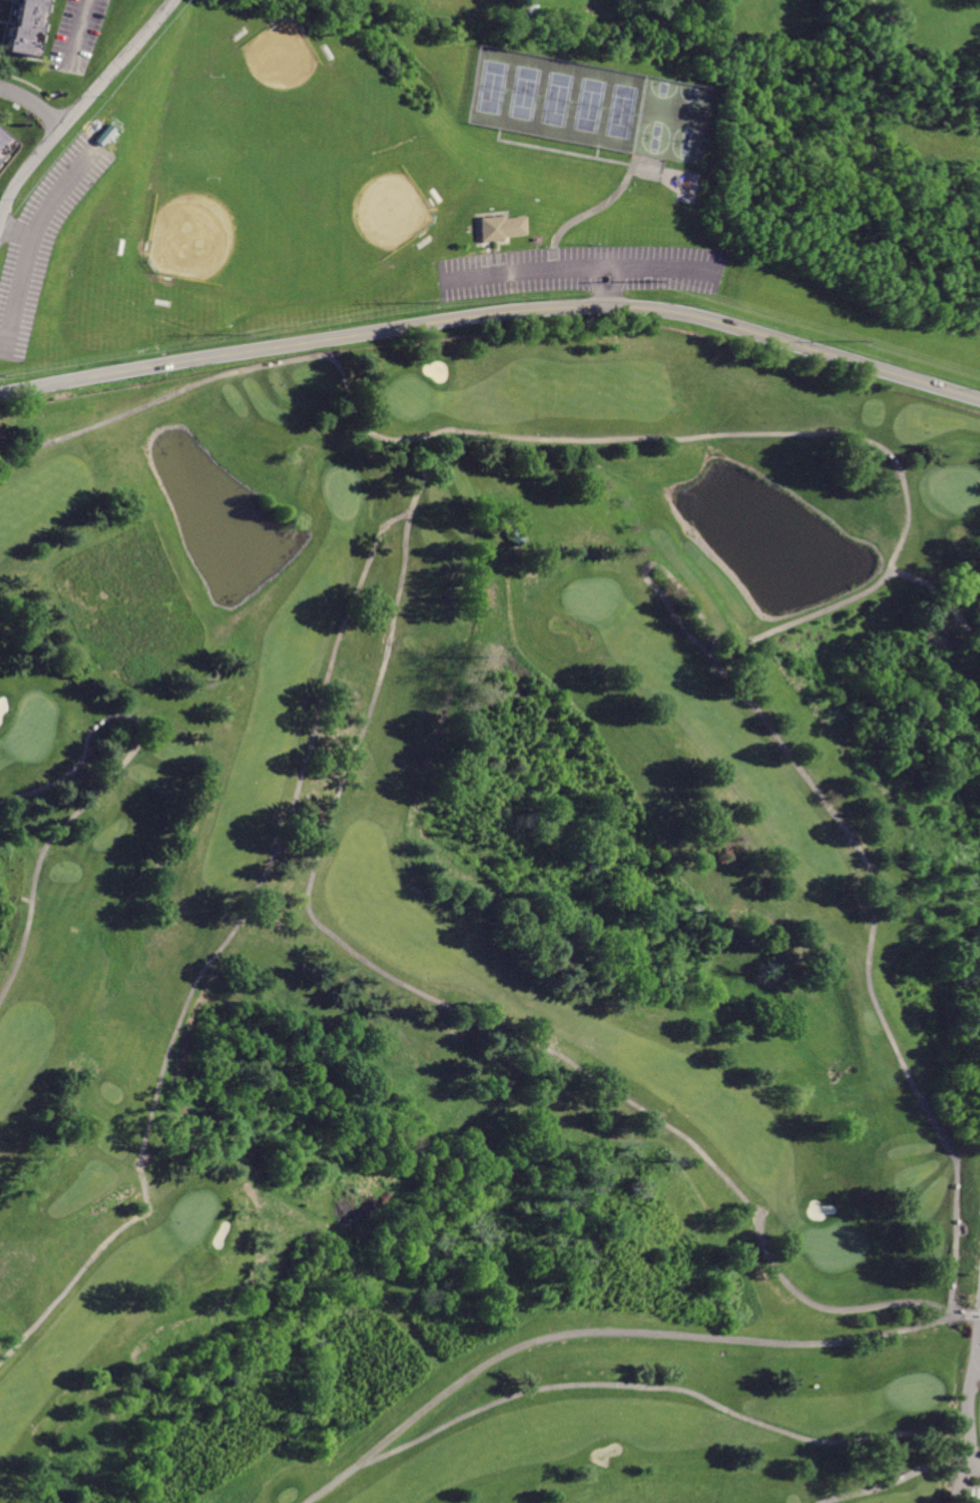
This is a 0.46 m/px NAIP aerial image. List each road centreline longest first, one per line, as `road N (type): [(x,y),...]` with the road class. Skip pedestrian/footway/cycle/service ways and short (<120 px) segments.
road 1 (secondary): [(0,393),(580,303),(700,311),(979,391)]
road 2 (residential): [(0,221),(35,159),(174,0)]

